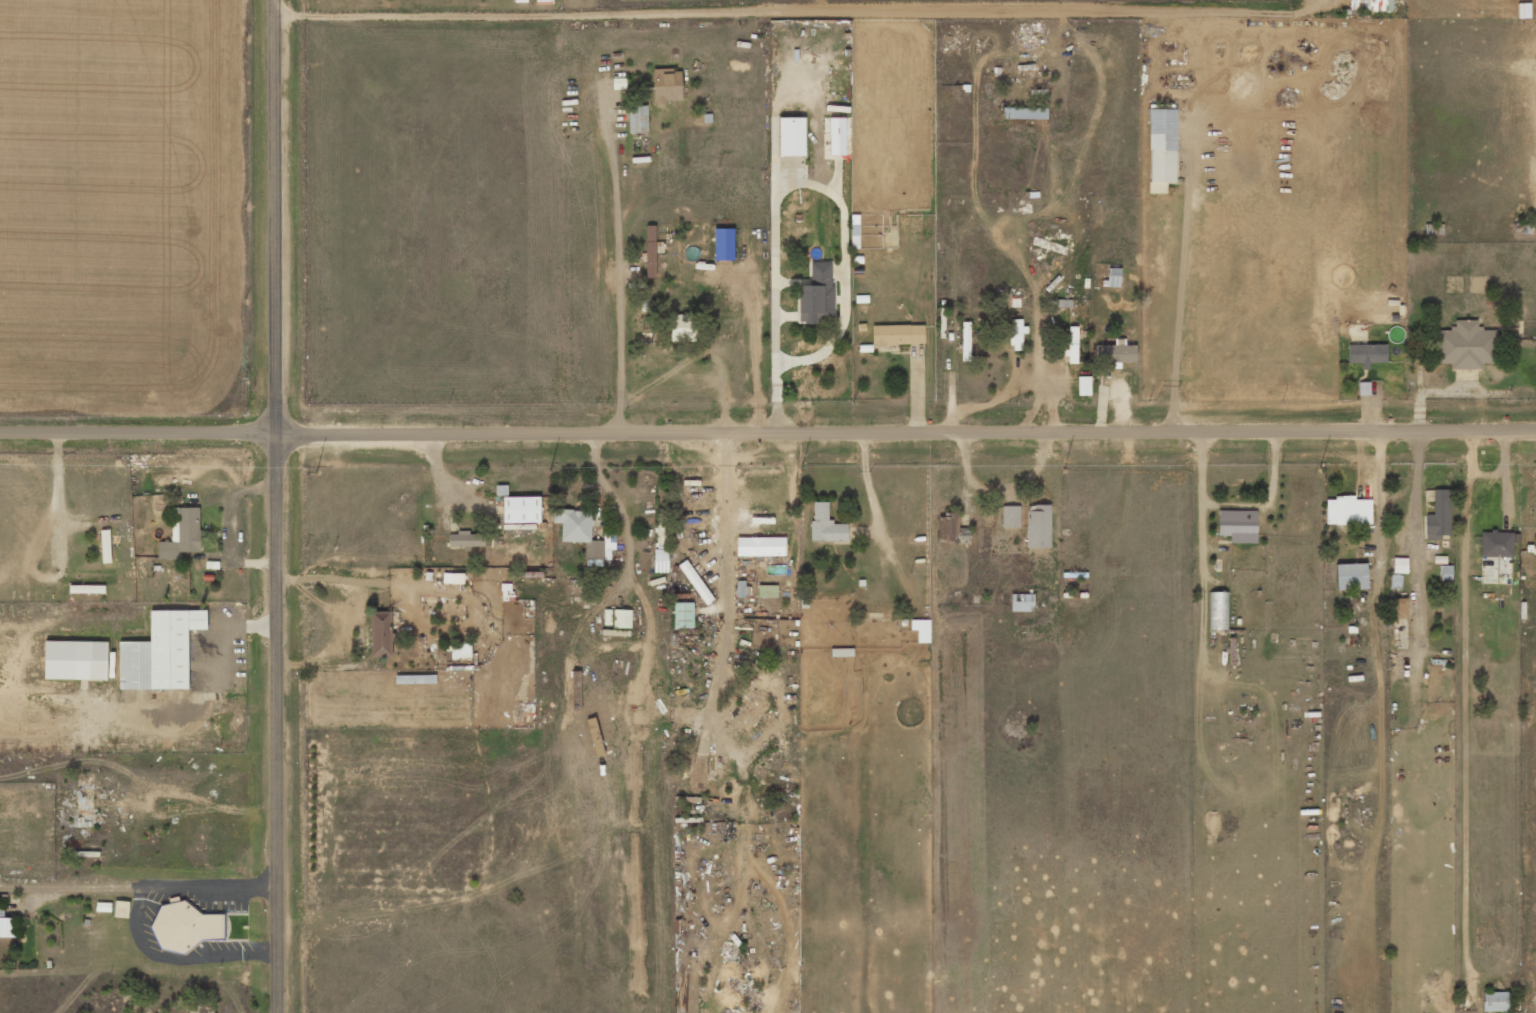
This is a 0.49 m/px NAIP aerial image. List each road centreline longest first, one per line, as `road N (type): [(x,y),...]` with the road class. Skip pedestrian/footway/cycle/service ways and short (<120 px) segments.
road 1 (residential): [(0,429),(1535,428)]
road 2 (residential): [(281,1012),(279,0)]

